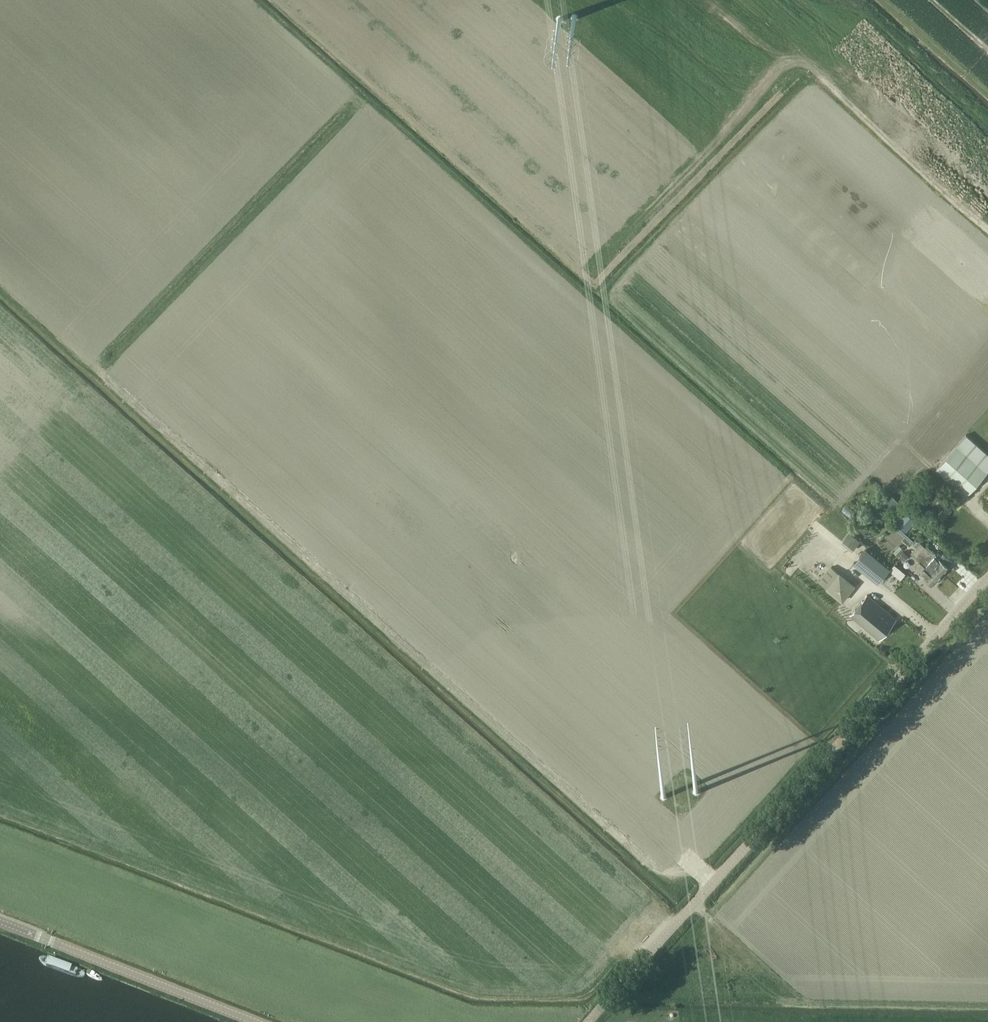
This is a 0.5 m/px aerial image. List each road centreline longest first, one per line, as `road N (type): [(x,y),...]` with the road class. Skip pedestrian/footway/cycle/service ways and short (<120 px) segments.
road 1 (tertiary): [(591,1021),(987,575)]
road 2 (tertiary): [(254,1021),(0,922)]

